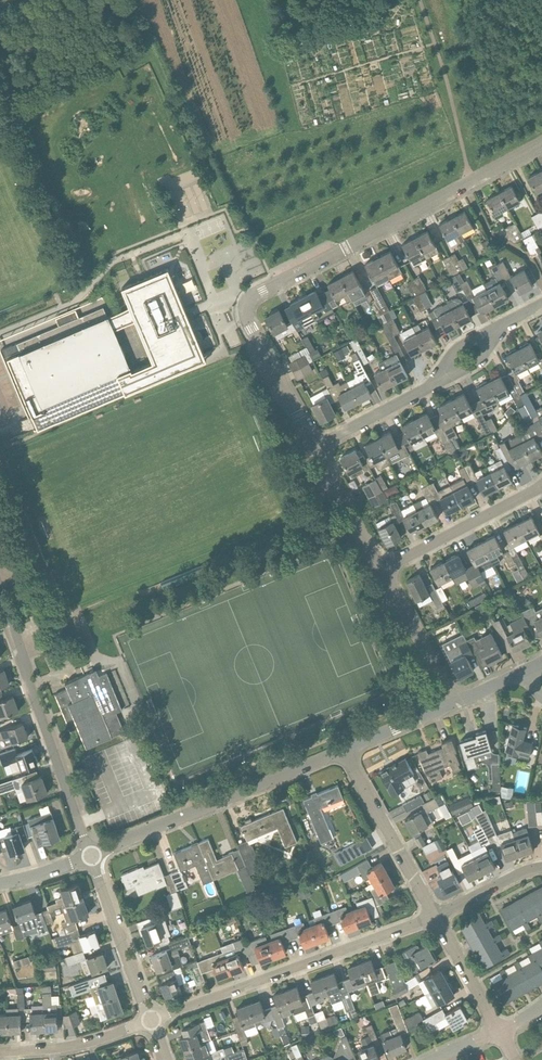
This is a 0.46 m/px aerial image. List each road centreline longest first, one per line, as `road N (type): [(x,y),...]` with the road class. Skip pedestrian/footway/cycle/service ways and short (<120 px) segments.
road 1 (residential): [(318,448),(252,329),(246,304),(541,145)]
road 2 (residential): [(152,1021),(436,917)]
road 3 (residential): [(92,856),(0,588)]
road 4 (residential): [(92,856),(344,752)]
road 5 (residential): [(436,917),(344,752)]
road 6 (residential): [(382,571),(541,485)]
road 7 (residential): [(152,1021),(92,856)]
road 8 (residential): [(0,1053),(88,1043),(152,1021)]
road 9 (residential): [(453,704),(382,571)]
road 10 (residential): [(318,448),(442,378)]
road 11 (residential): [(382,571),(318,448)]
road 12 (residential): [(498,1033),(436,917)]

